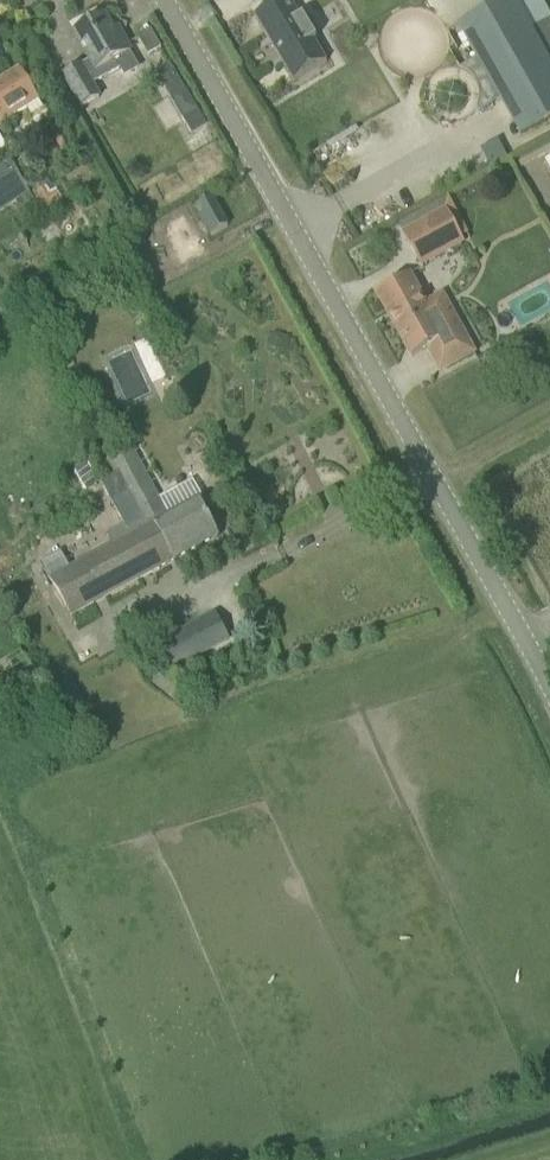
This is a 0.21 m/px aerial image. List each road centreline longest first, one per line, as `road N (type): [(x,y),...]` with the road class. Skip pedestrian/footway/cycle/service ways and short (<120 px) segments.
road 1 (unclassified): [(549,701),(158,0)]

